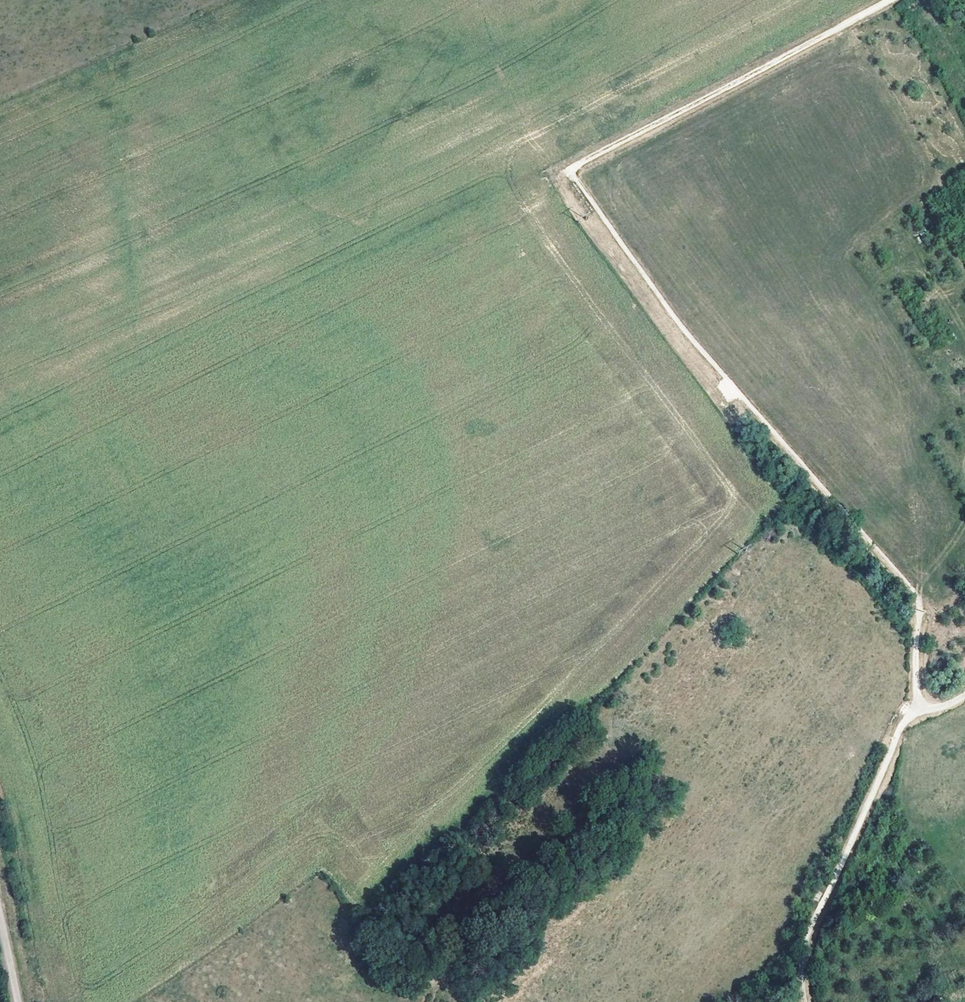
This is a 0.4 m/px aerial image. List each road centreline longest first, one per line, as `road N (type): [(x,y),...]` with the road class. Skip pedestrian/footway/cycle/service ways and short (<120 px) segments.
road 1 (track): [(890,0),(569,169),(684,331),(916,594),(917,706)]
road 2 (track): [(917,706),(817,914),(801,969),(804,1001)]

